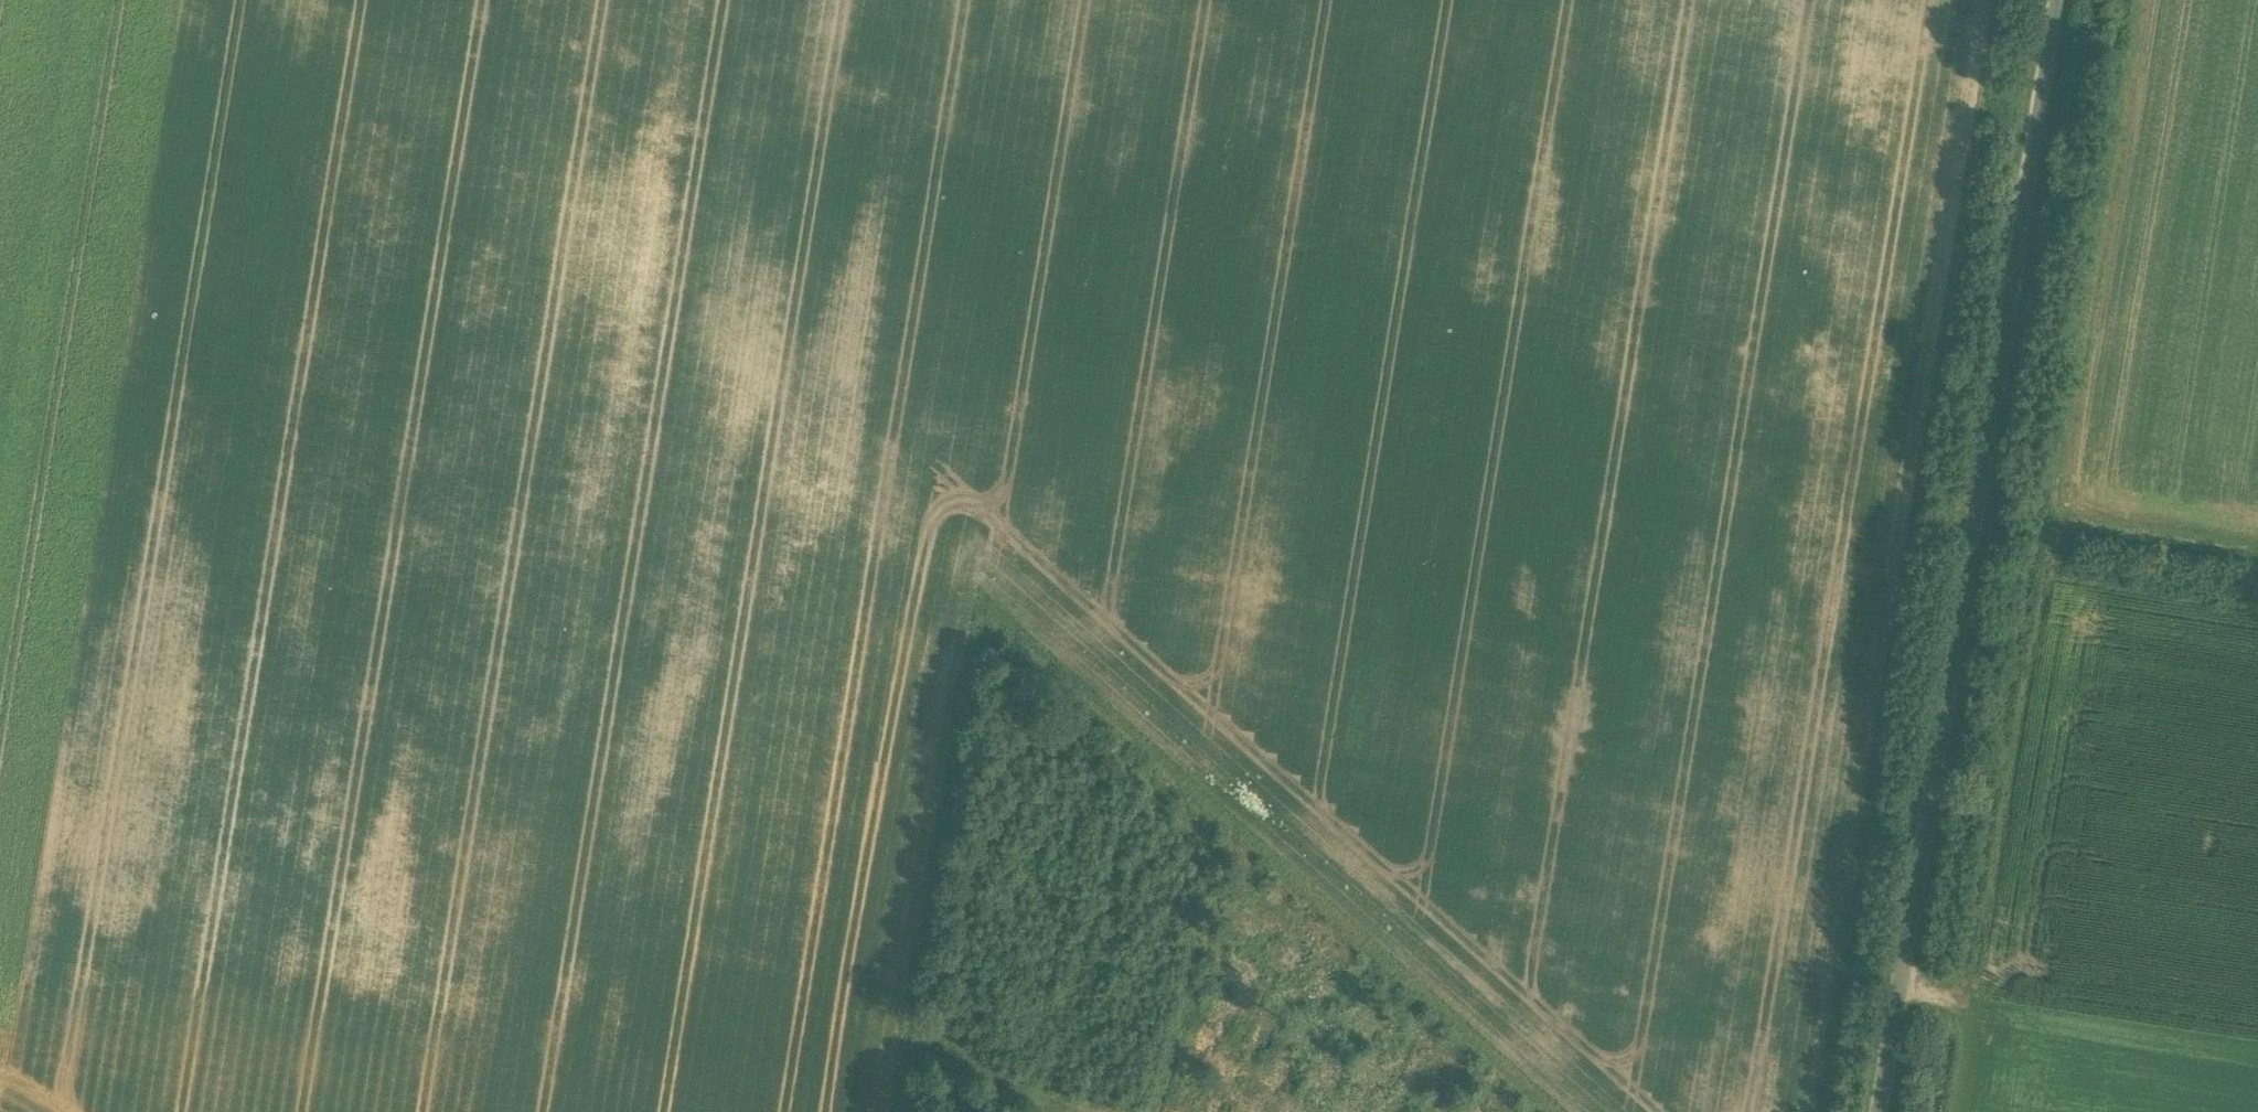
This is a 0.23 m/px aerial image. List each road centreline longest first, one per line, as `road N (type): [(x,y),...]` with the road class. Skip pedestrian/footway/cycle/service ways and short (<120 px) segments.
road 1 (unclassified): [(1874,1111),(2056,0)]

